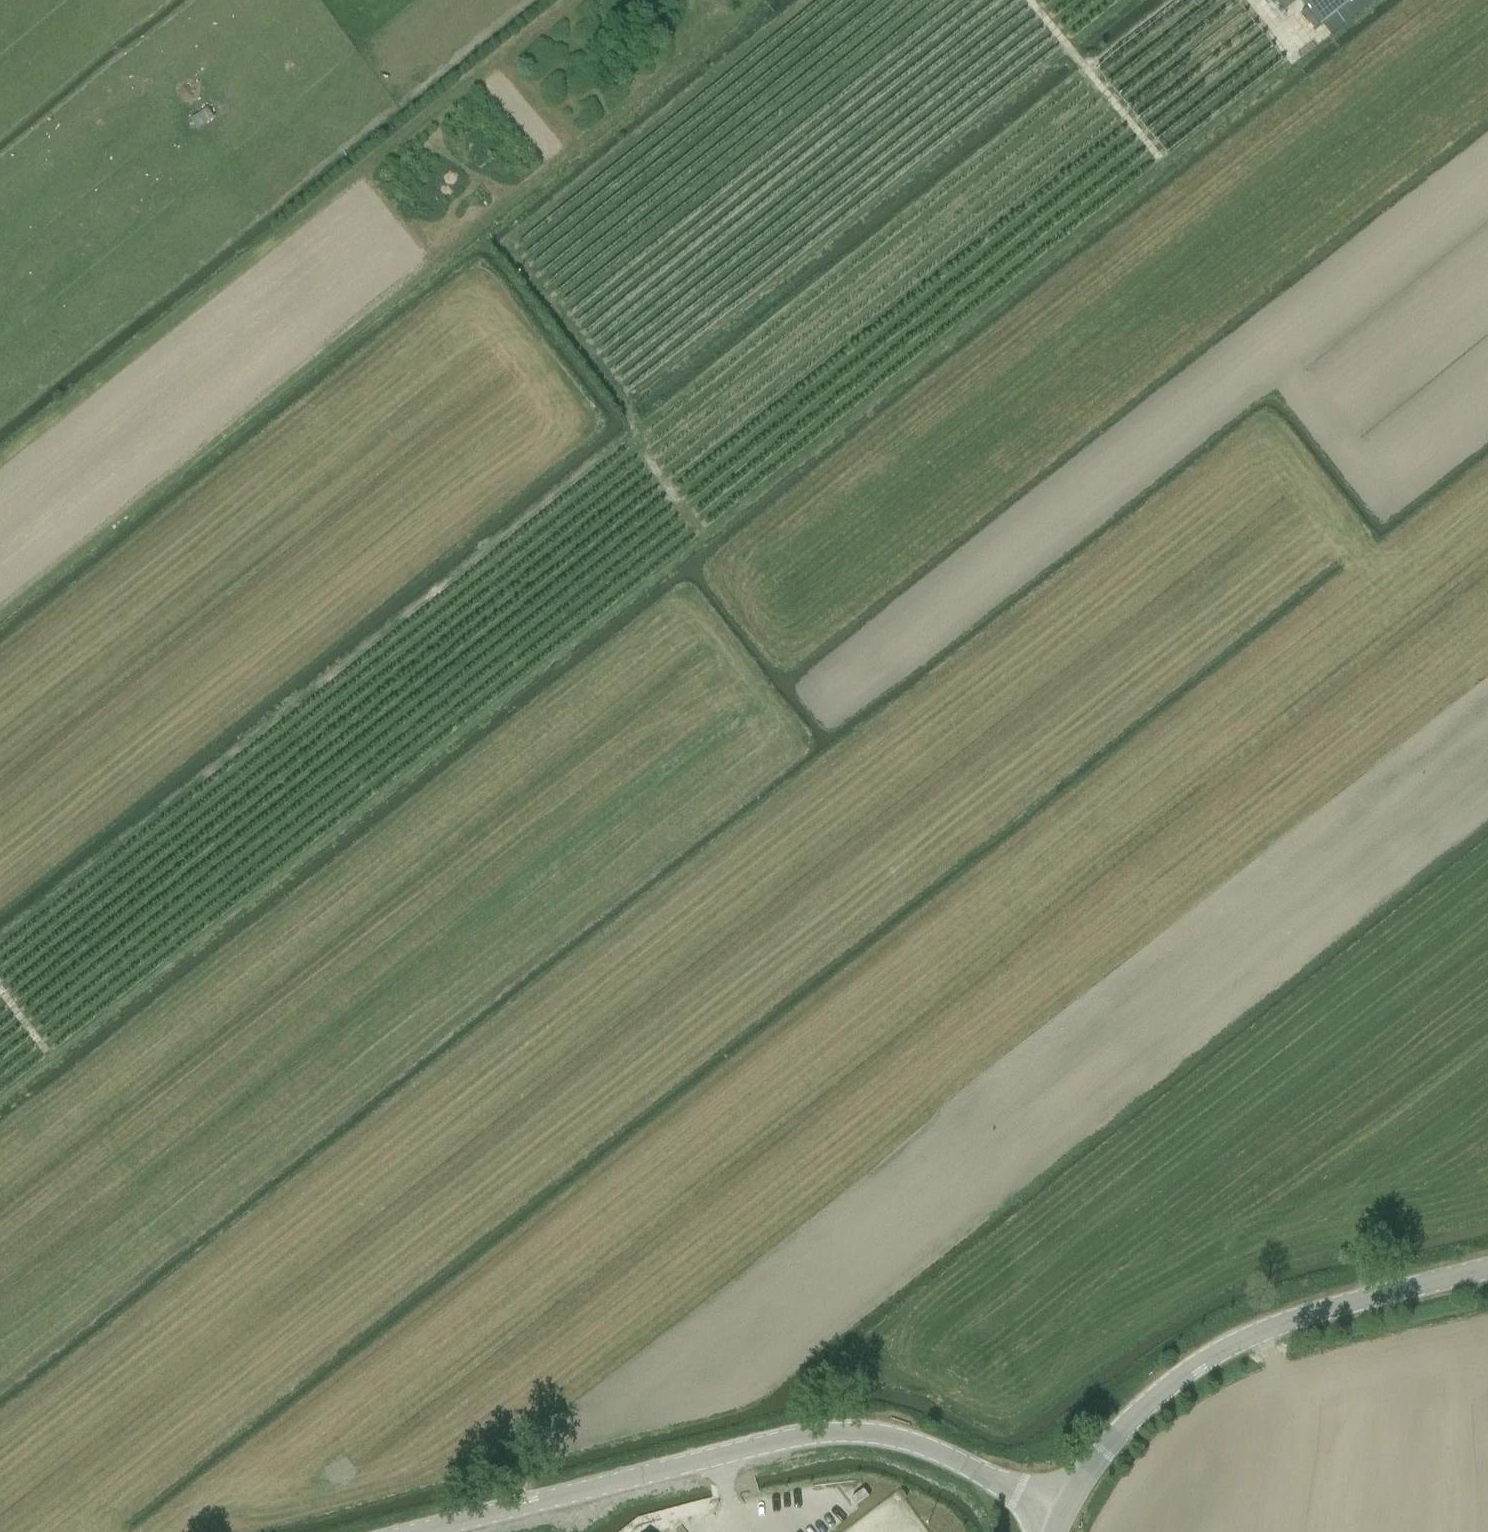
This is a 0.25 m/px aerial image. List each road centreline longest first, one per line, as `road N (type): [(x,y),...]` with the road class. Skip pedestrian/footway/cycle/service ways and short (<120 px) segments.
road 1 (tertiary): [(433,1531),(828,1435),(903,1443),(1056,1516)]
road 2 (tertiary): [(1056,1516),(1142,1413),(1194,1371),(1320,1314),(1487,1271)]

